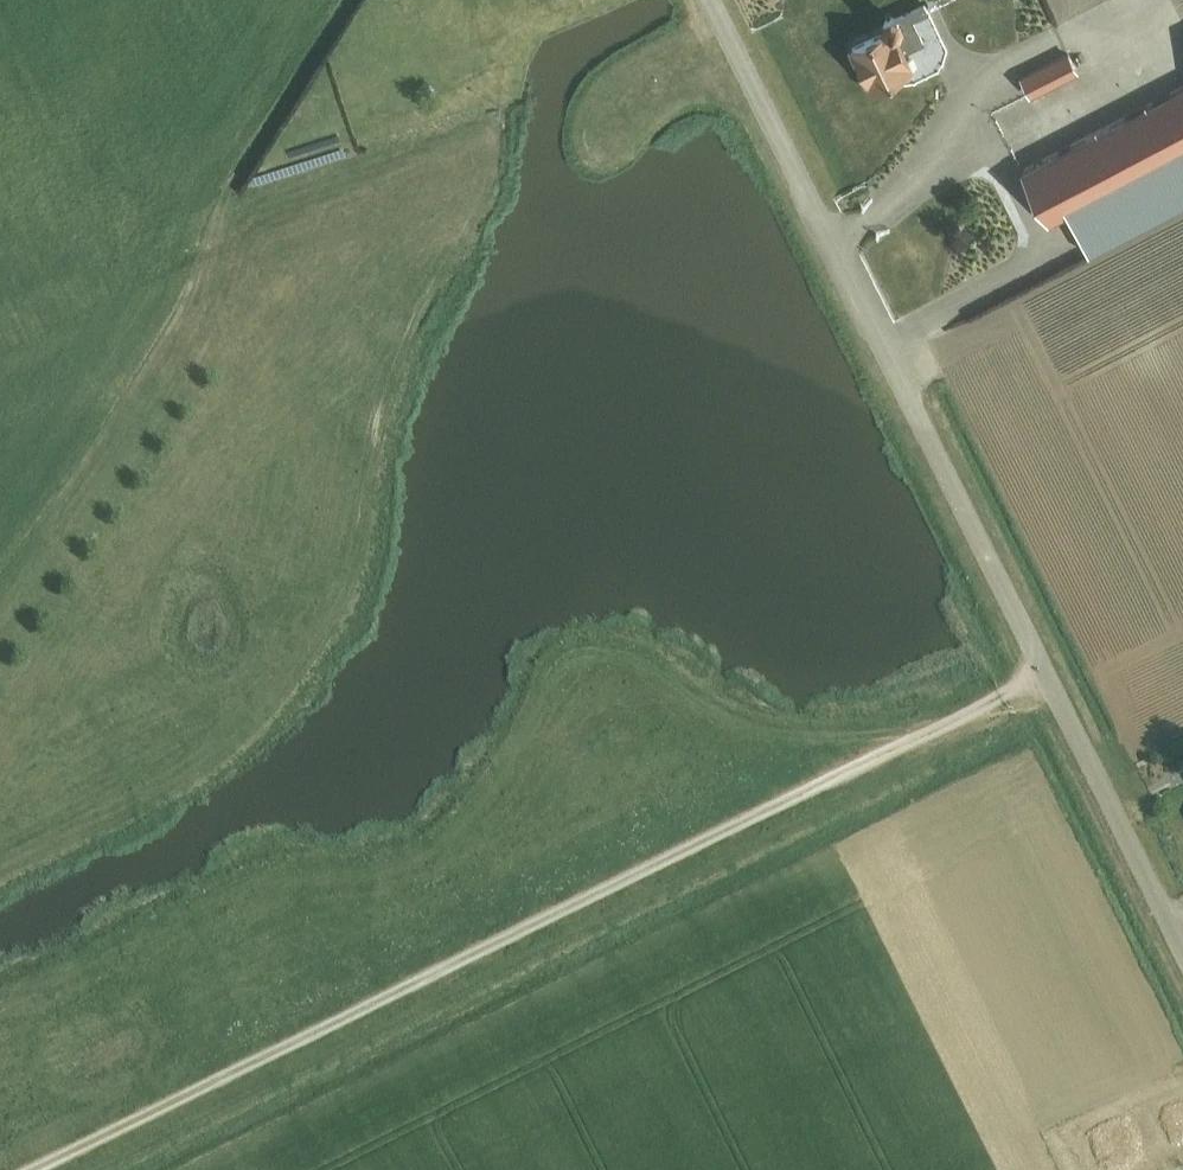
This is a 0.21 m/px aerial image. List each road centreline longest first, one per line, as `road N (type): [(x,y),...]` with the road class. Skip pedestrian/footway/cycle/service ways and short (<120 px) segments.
road 1 (track): [(1046,677),(38,1169)]
road 2 (unclassified): [(1182,952),(708,0)]
road 3 (track): [(1182,1086),(1003,1169)]

